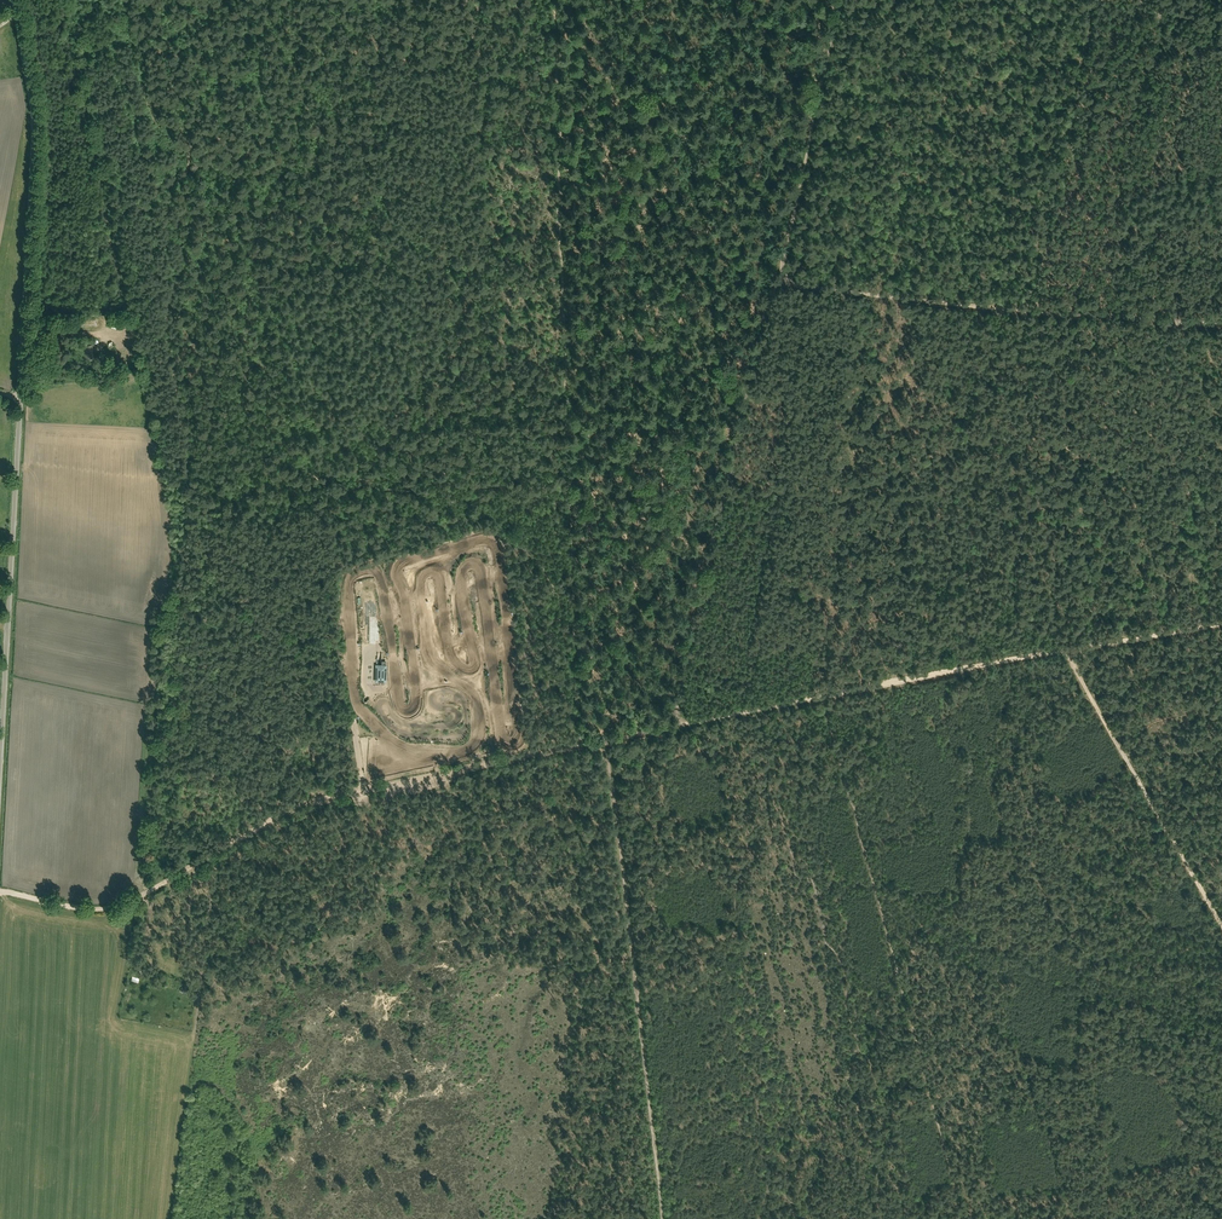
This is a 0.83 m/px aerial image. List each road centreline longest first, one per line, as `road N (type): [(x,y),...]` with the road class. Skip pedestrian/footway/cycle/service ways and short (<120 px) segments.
road 1 (unclassified): [(0,788),(35,140),(15,0)]
road 2 (track): [(584,747),(557,66)]
road 3 (track): [(606,743),(308,802),(112,907),(0,892)]
road 4 (track): [(663,1218),(606,743)]
road 5 (track): [(675,728),(778,281)]
road 6 (track): [(778,281),(1037,310)]
road 7 (track): [(1068,649),(822,697)]
road 8 (track): [(1117,744),(1221,929)]
road 9 (track): [(1037,310),(1221,325)]
road 10 (track): [(778,281),(815,121)]
road 11 (track): [(1221,624),(1068,649)]
road 12 (track): [(822,697),(675,728)]
road 13 (track): [(365,790),(355,726),(368,695),(368,644)]
road 14 (track): [(474,695),(428,686),(420,713),(406,720),(387,692)]
road 15 (track): [(815,121),(841,0)]

